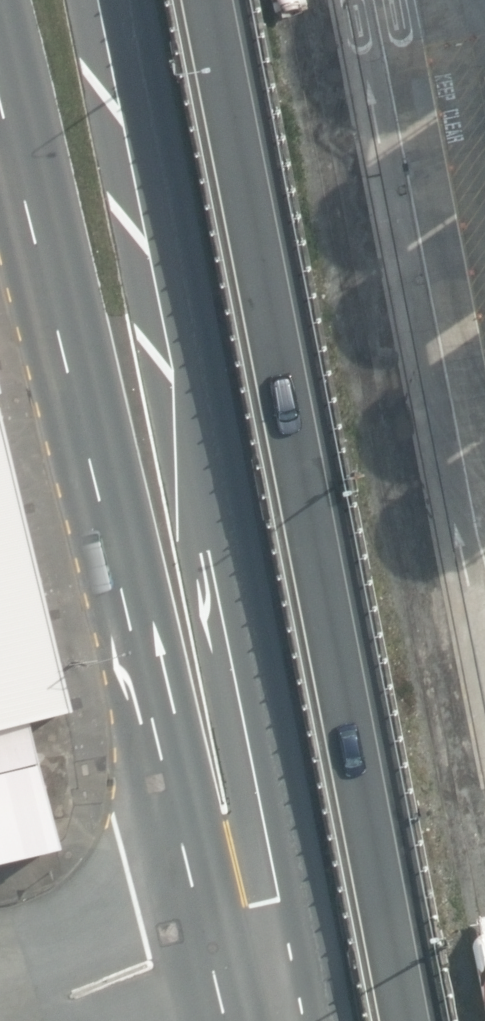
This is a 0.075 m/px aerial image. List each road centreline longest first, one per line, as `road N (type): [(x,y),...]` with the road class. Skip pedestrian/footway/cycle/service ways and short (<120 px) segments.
road 1 (primary): [(125,0),(327,1020)]
road 2 (motorway): [(206,0),(402,1020)]
road 3 (primary): [(227,1020),(0,101)]

